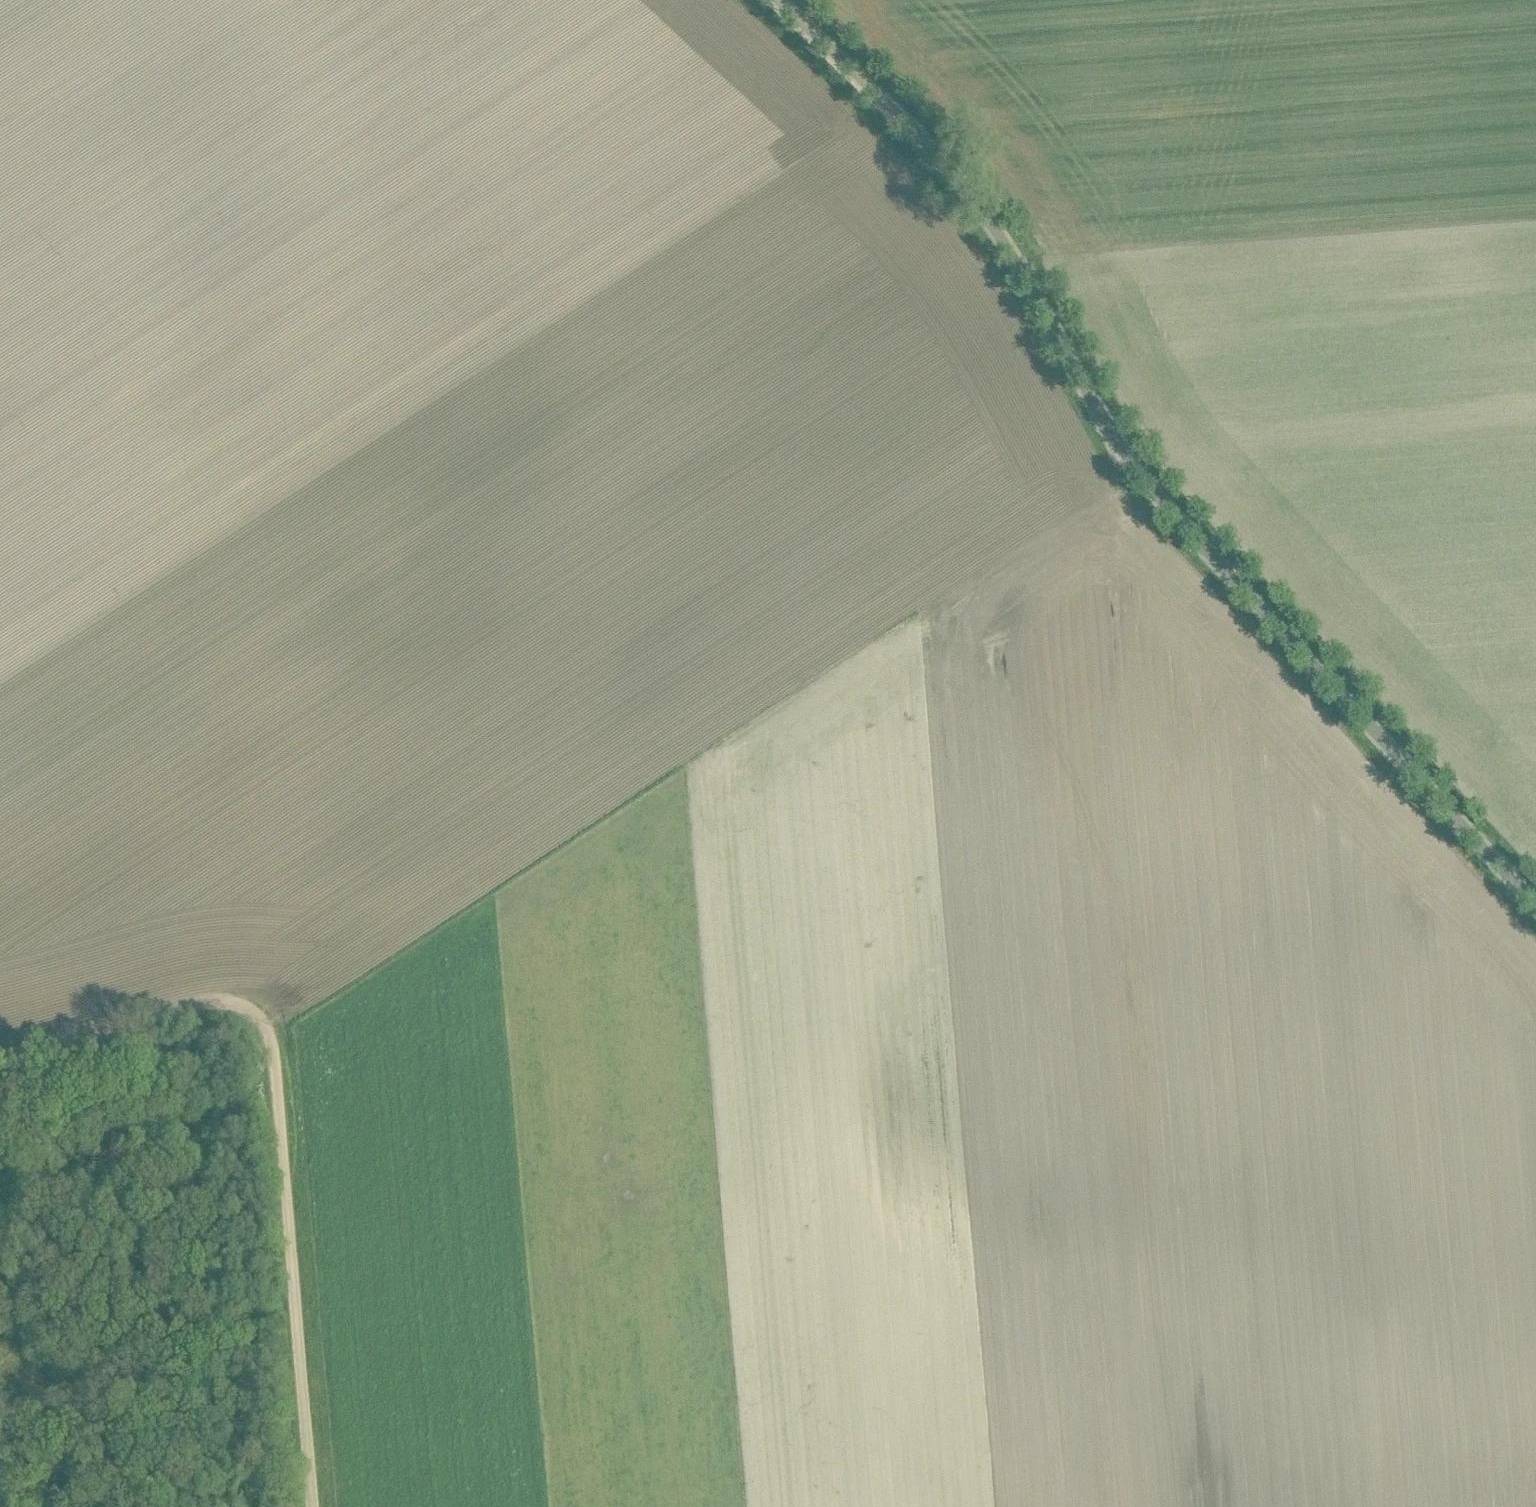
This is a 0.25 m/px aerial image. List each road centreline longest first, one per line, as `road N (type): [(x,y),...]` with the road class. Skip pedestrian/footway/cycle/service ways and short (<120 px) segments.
road 1 (tertiary): [(1535,909),(1157,497),(1107,430),(1019,271),(956,178),(775,0)]
road 2 (unclassified): [(311,1506),(270,1038),(261,1022),(222,1006)]
road 3 (track): [(222,1006),(0,1058)]

